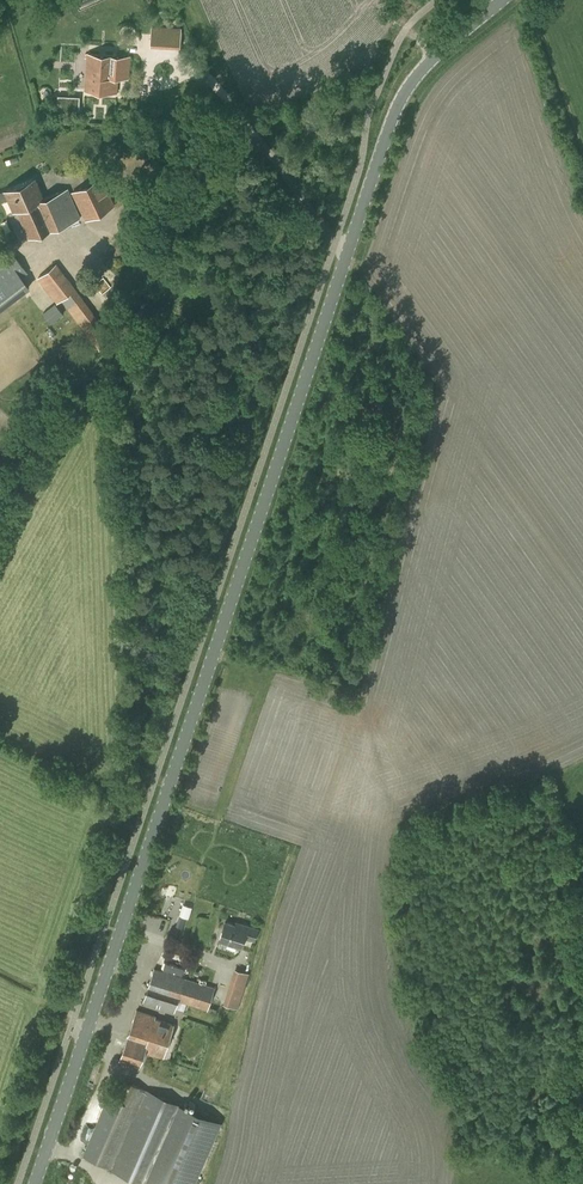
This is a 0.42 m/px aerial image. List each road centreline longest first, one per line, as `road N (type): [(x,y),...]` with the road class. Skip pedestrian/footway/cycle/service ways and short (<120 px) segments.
road 1 (secondary): [(34,1183),(390,128),(411,83),(500,0)]

